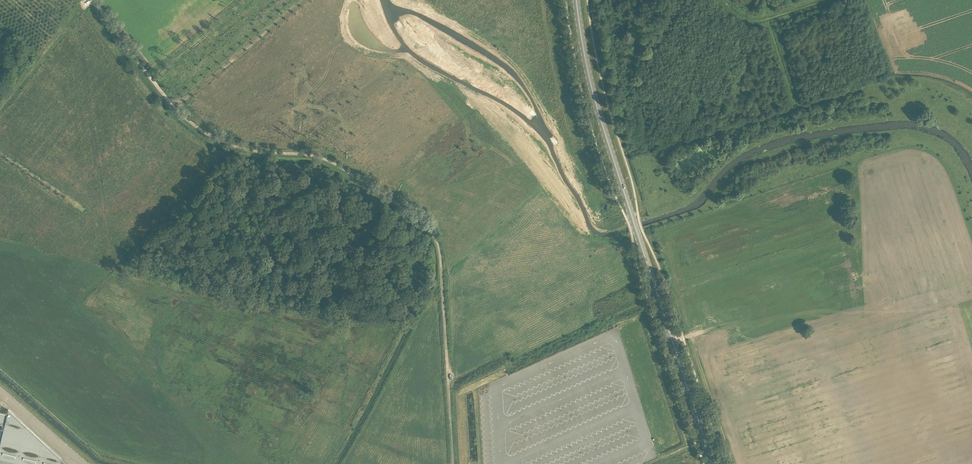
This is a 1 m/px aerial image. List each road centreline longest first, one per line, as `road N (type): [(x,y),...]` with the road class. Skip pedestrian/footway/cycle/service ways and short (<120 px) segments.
road 1 (unclassified): [(442,289),(438,246),(417,215),(324,159),(257,151),(202,131),(172,105),(94,0)]
road 2 (primary): [(712,463),(603,128),(575,0)]
road 3 (track): [(453,463),(442,289)]
road 4 (track): [(0,114),(88,0)]

